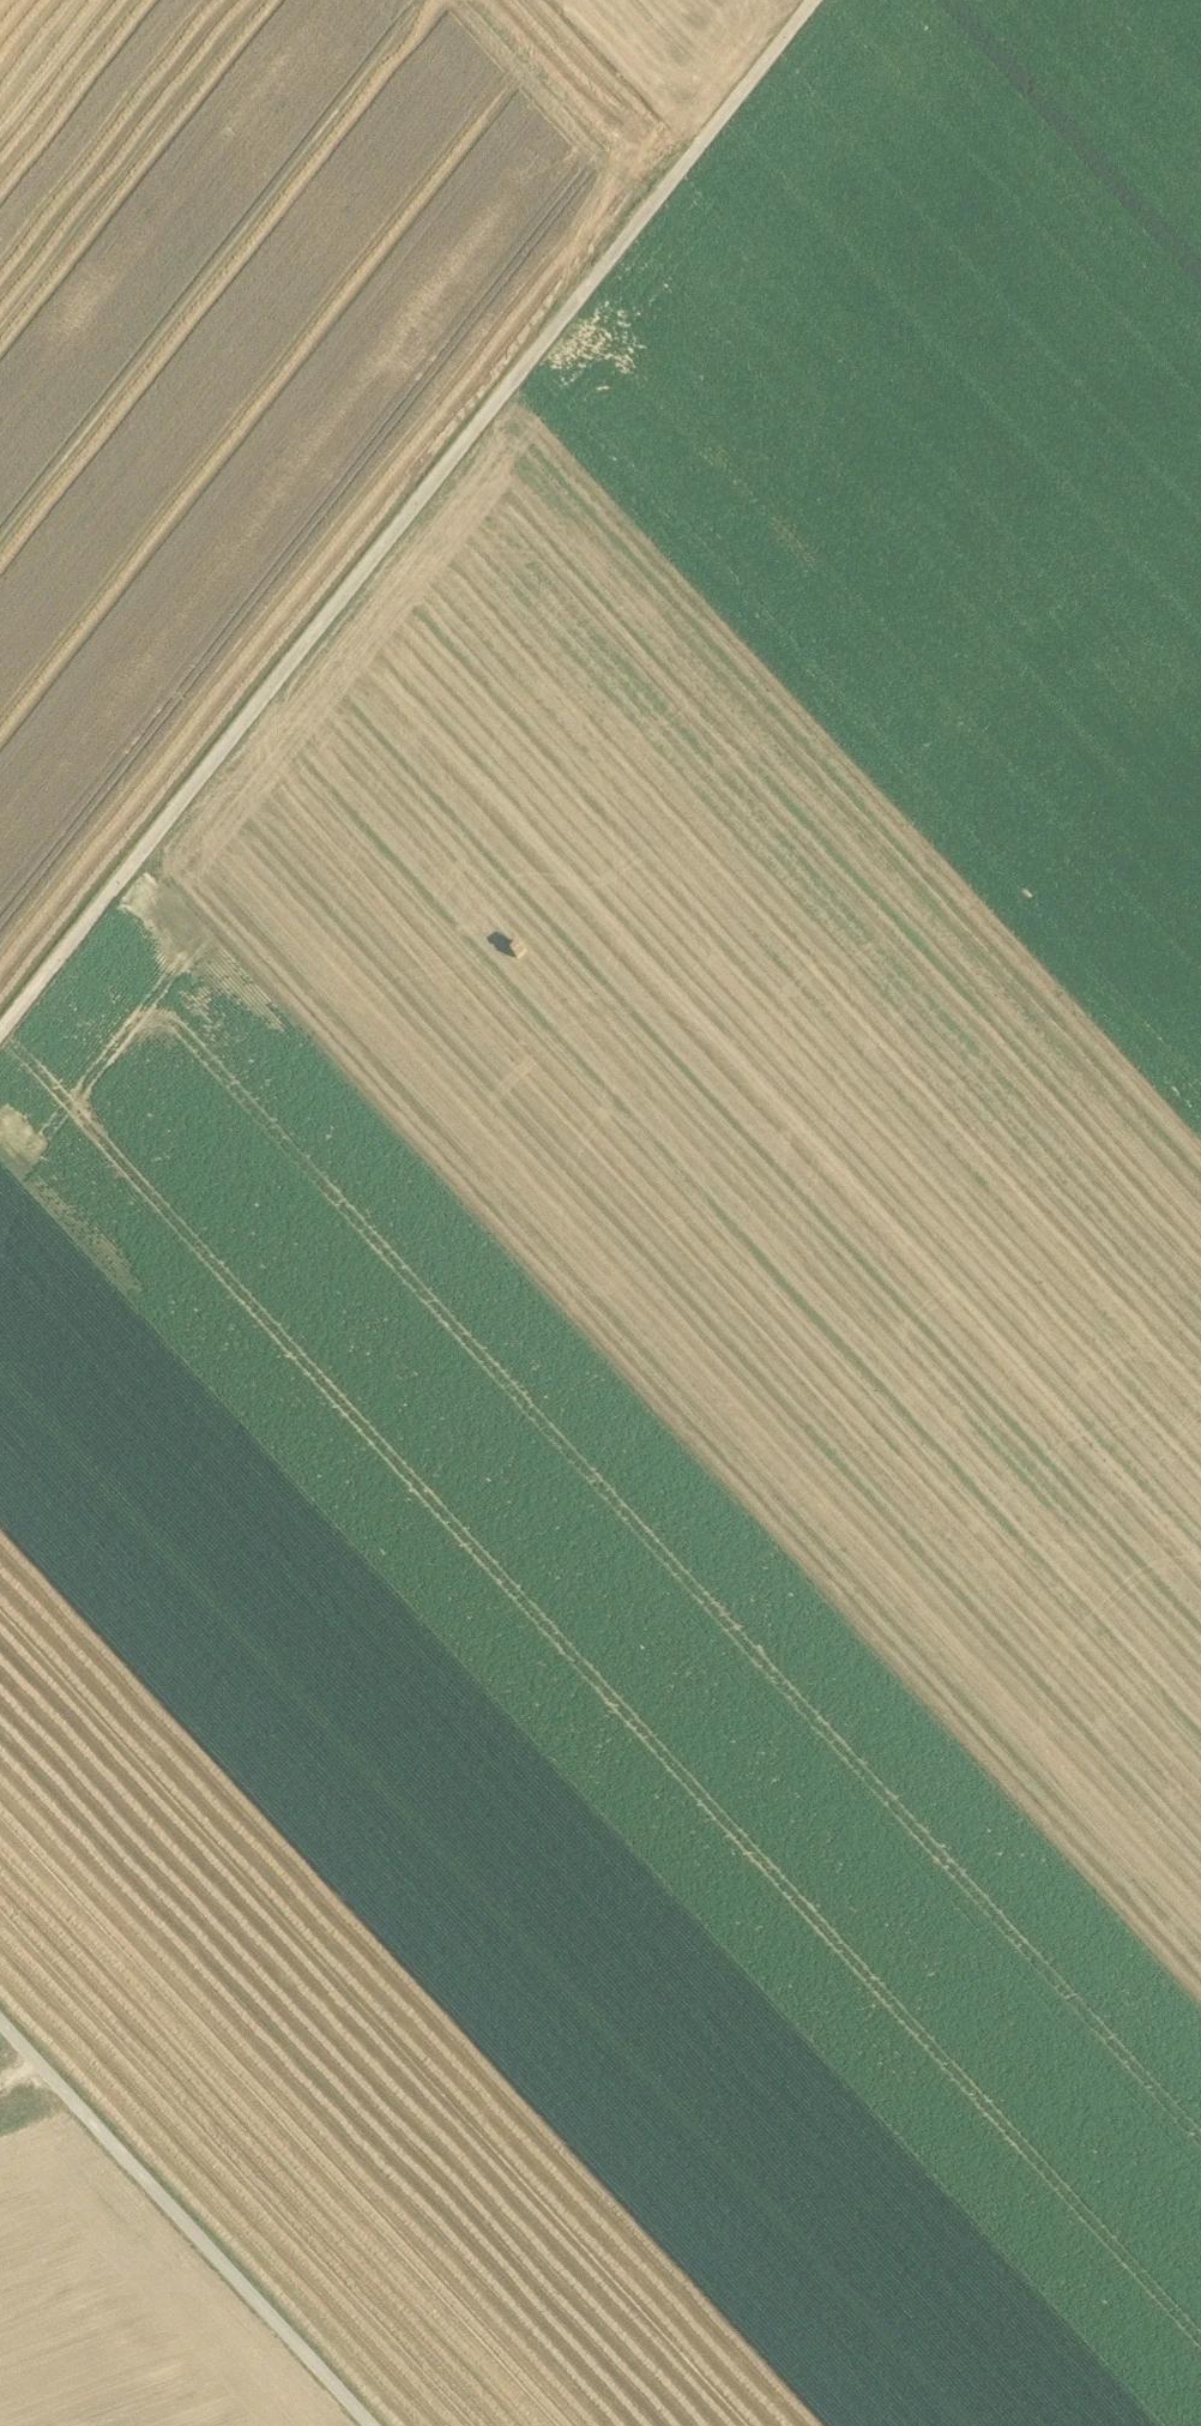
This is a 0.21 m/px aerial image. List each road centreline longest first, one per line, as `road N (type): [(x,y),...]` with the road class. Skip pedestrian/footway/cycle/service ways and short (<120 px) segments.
road 1 (track): [(0,1078),(844,0)]
road 2 (track): [(0,2017),(376,2425)]

